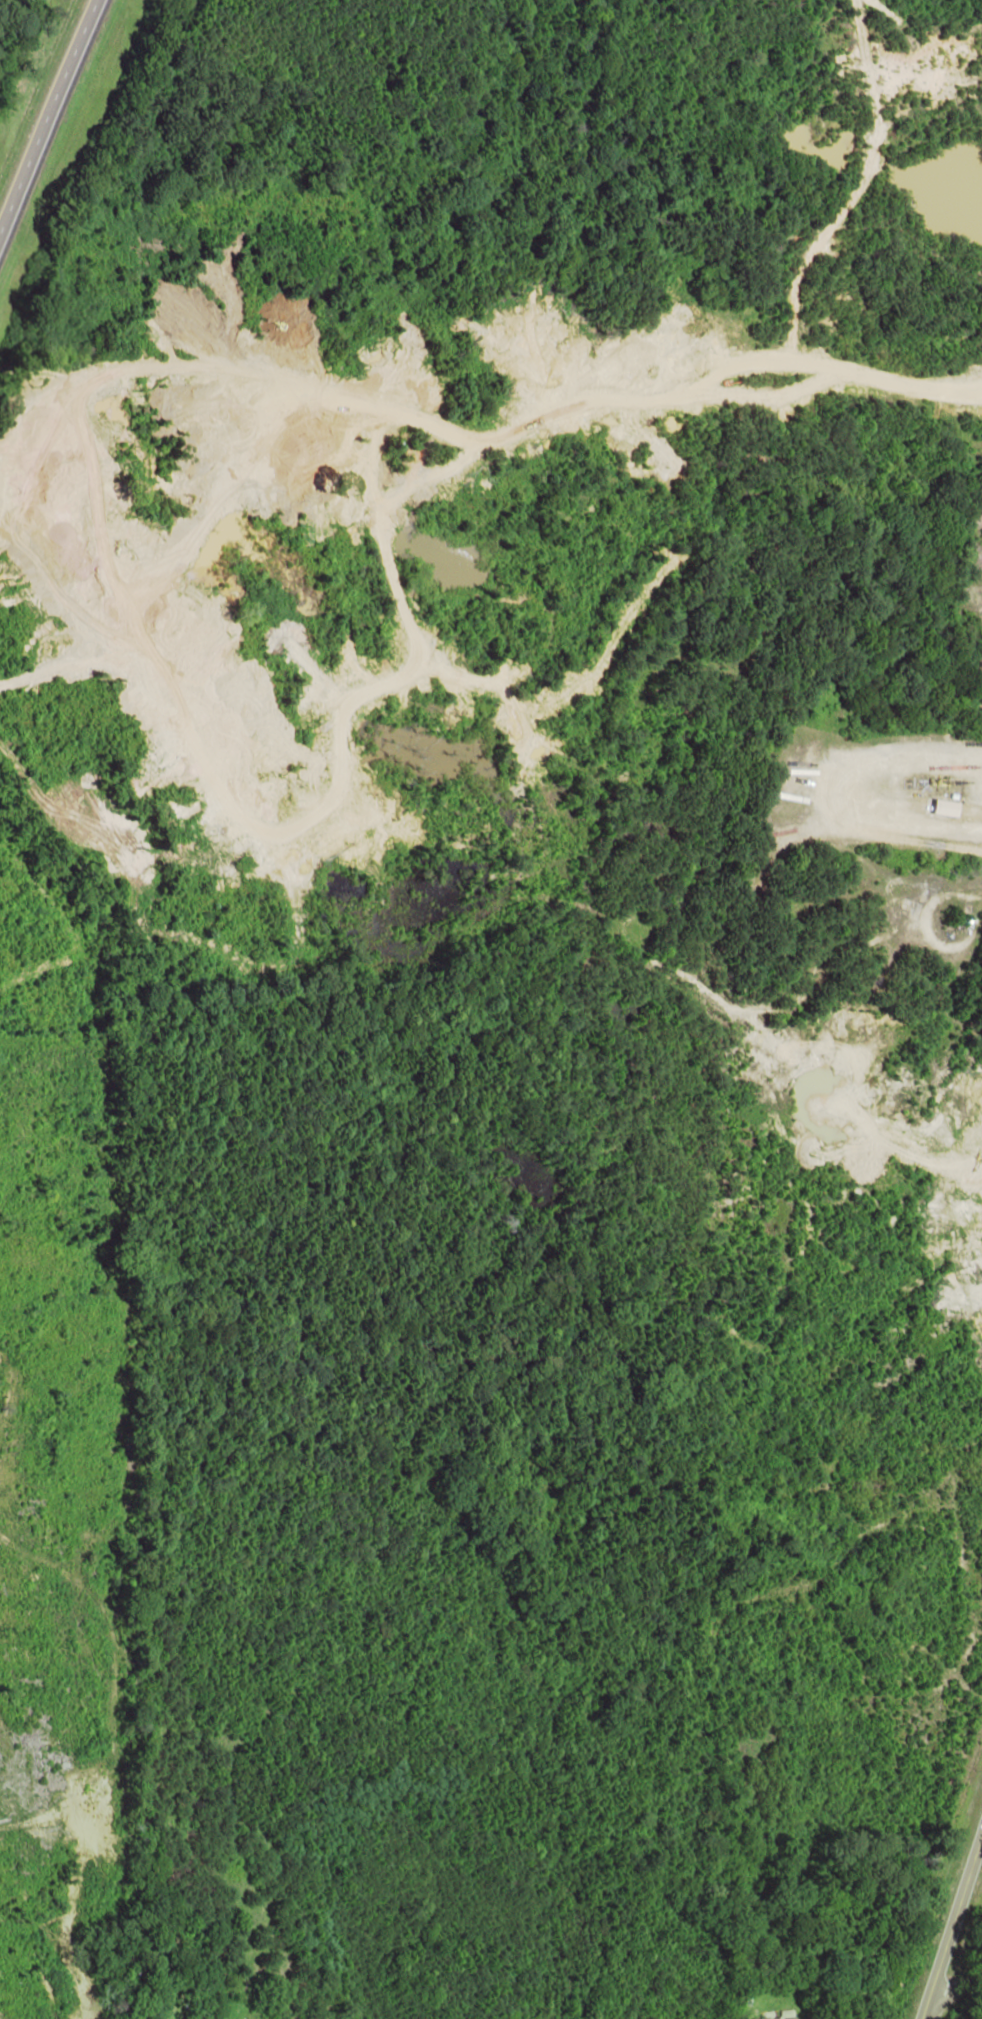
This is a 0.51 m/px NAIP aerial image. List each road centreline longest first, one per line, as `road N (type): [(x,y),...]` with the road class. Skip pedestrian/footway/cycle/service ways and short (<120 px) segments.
road 1 (motorway): [(0,230),(95,0)]
road 2 (primary): [(921,2018),(981,1822)]

